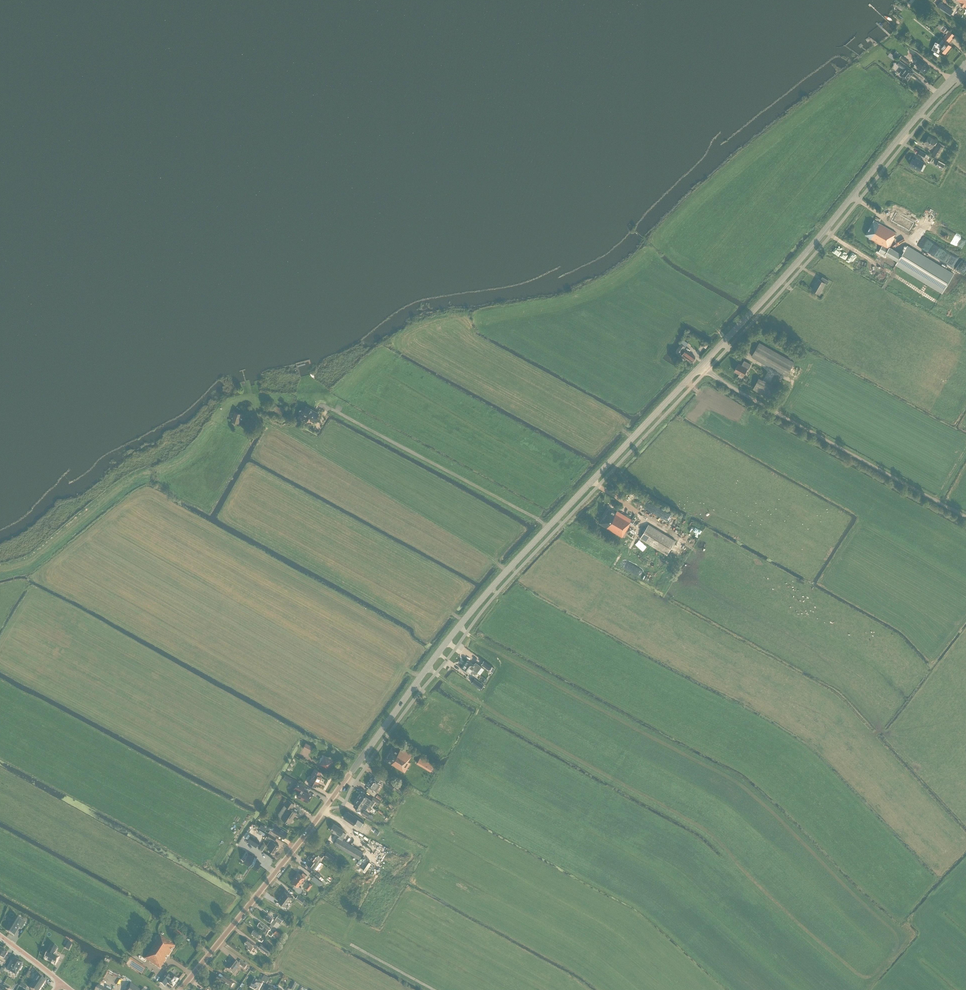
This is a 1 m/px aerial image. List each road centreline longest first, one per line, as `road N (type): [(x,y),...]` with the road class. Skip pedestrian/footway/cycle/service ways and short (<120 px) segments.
road 1 (secondary): [(180,989),(484,596),(700,368)]
road 2 (secondary): [(700,368),(965,66)]
road 3 (unclassified): [(965,528),(700,368)]
road 4 (track): [(507,572),(257,414)]

